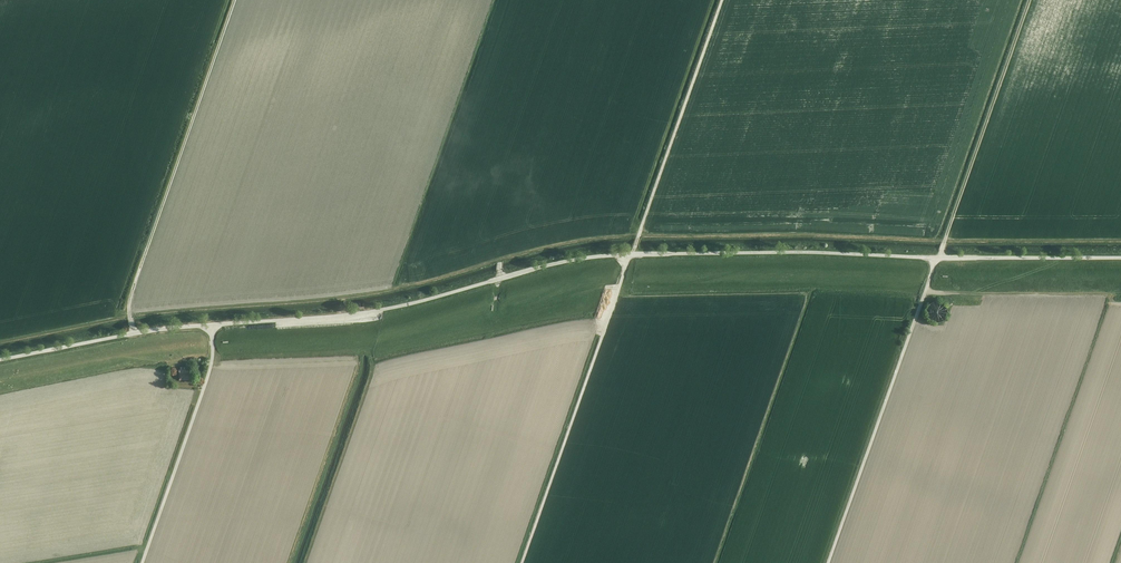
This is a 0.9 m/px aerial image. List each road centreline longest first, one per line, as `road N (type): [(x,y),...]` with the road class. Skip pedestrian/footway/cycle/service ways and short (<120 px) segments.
road 1 (unclassified): [(0,361),(173,329),(346,317),(608,256),(937,258)]
road 2 (track): [(133,334),(130,295),(234,0)]
road 3 (track): [(937,258),(1028,0)]
road 4 (track): [(721,0),(639,235)]
road 5 (unclassified): [(1120,258),(937,258)]

